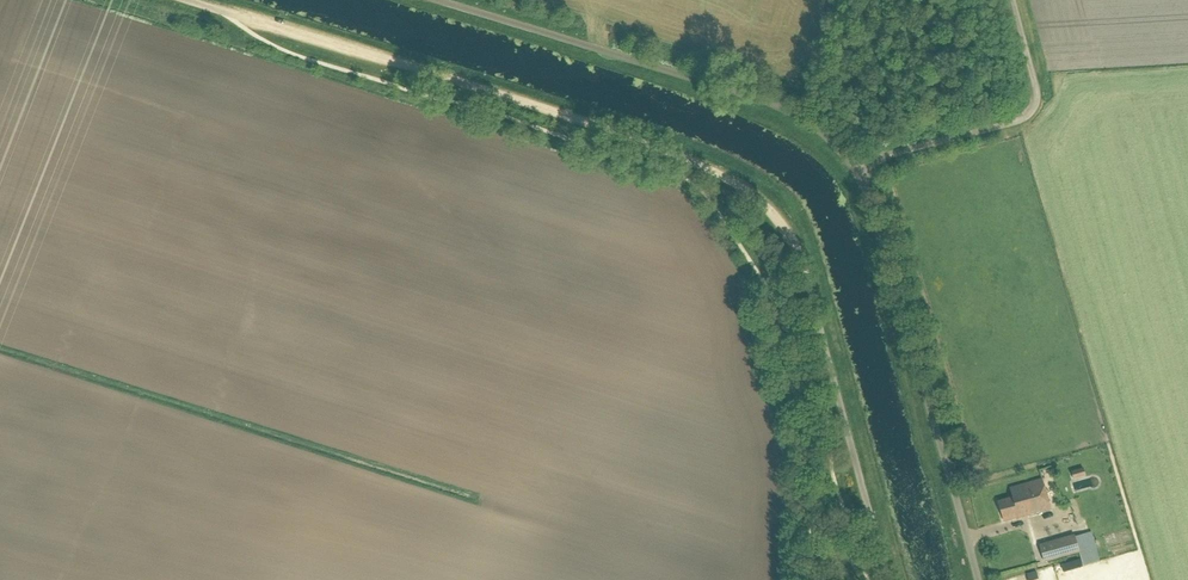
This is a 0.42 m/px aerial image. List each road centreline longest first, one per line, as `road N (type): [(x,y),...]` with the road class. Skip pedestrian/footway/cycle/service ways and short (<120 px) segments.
road 1 (track): [(943,457),(867,192),(833,144),(778,107),(430,0)]
road 2 (track): [(220,10),(687,161),(736,187),(783,229)]
road 3 (unclassified): [(783,229),(811,296),(887,579)]
road 4 (track): [(854,166),(1024,118),(1037,99),(1013,0)]
road 5 (unclassified): [(977,579),(943,457)]

